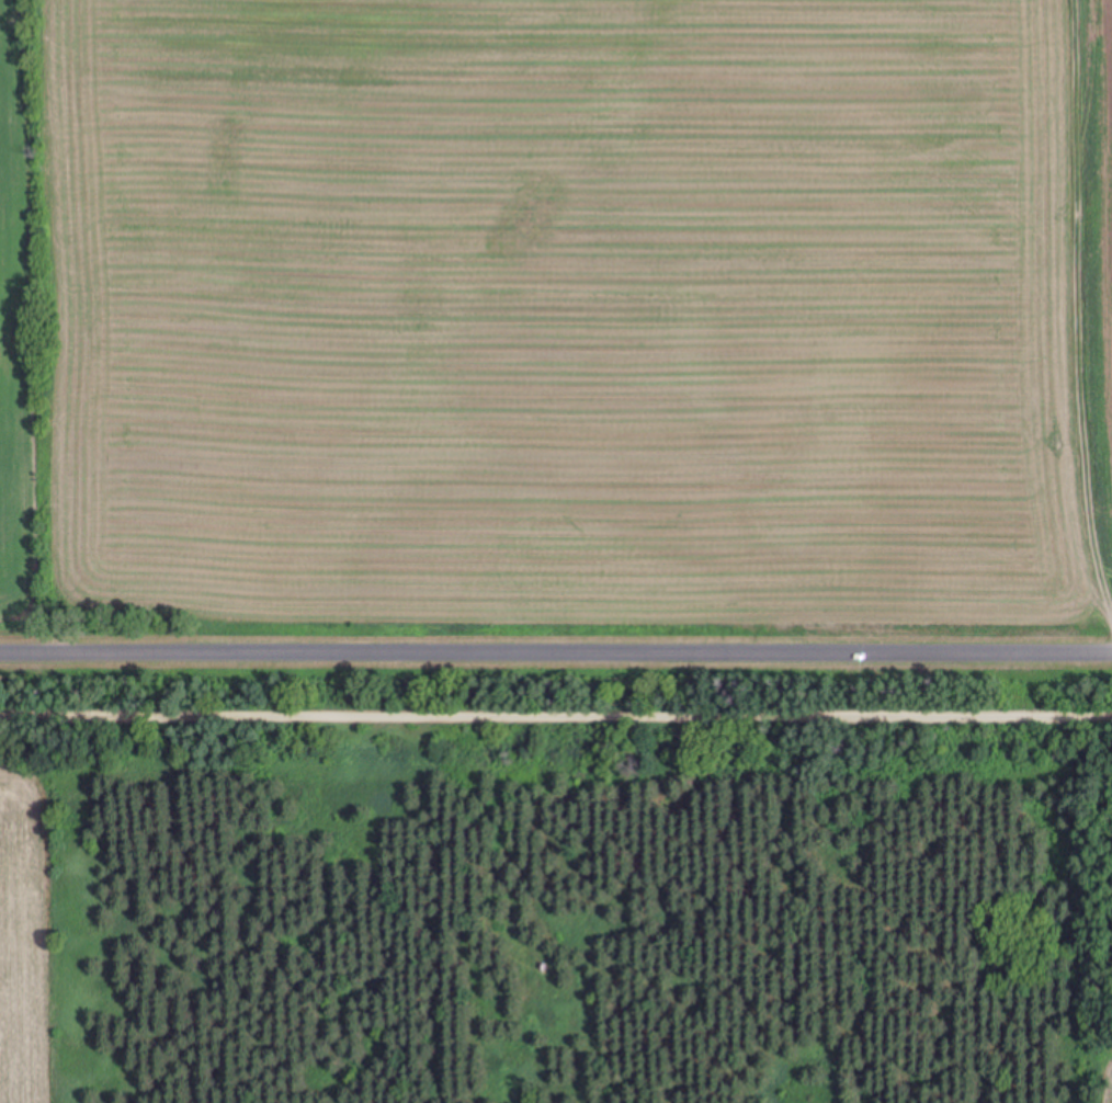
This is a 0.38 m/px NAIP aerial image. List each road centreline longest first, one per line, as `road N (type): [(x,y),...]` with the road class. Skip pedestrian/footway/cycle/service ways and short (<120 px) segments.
road 1 (residential): [(1111,654),(0,653)]

